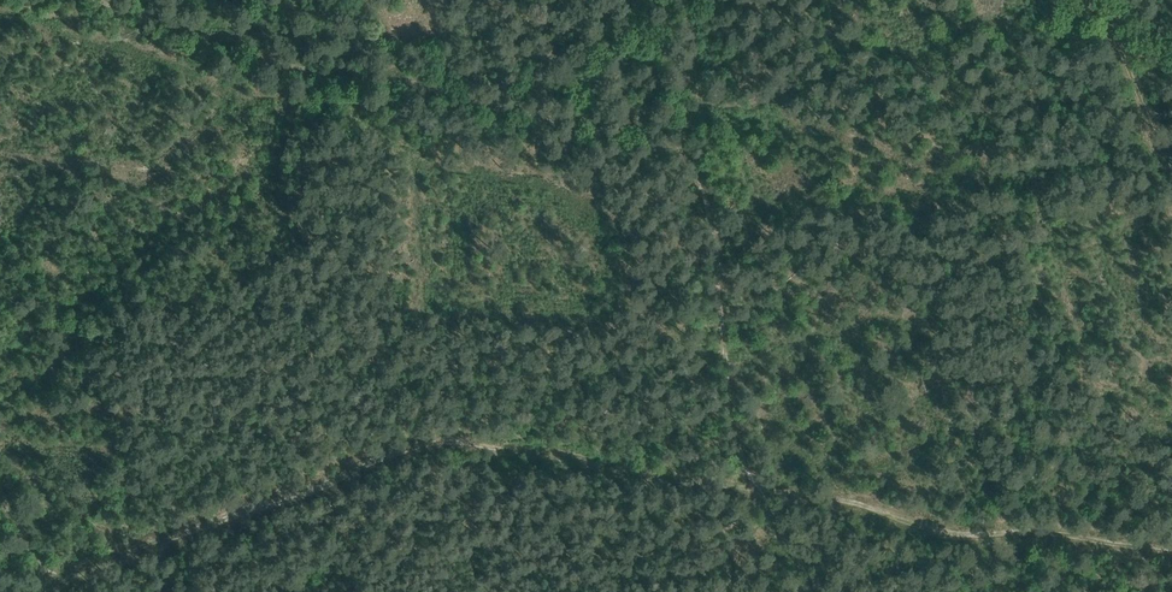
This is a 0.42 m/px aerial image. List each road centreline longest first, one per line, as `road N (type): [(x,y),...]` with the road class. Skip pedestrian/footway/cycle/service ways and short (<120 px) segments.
road 1 (track): [(746,485),(614,469),(536,448),(426,447),(52,578),(52,591)]
road 2 (track): [(1171,547),(1058,530),(967,533),(881,507),(746,485)]
road 3 (track): [(746,485),(699,158)]
road 4 (track): [(699,158),(659,141),(393,87)]
road 5 (track): [(393,87),(229,50),(93,0)]
road 6 (track): [(1171,162),(1104,0)]
road 7 (track): [(684,0),(699,158)]

